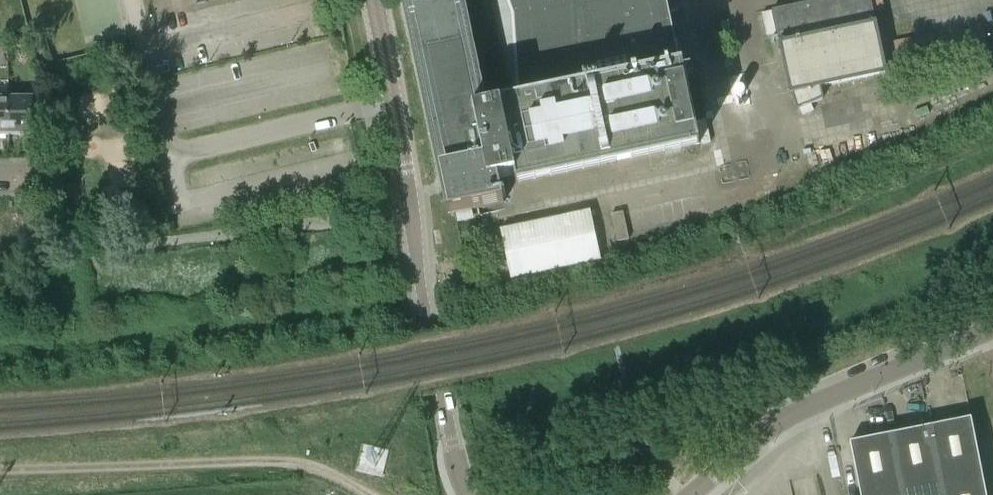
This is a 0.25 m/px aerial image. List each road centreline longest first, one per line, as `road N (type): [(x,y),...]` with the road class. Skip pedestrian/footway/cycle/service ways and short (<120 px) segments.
road 1 (residential): [(469,494),(429,329),(373,0)]
road 2 (residential): [(689,494),(799,410),(992,327)]

